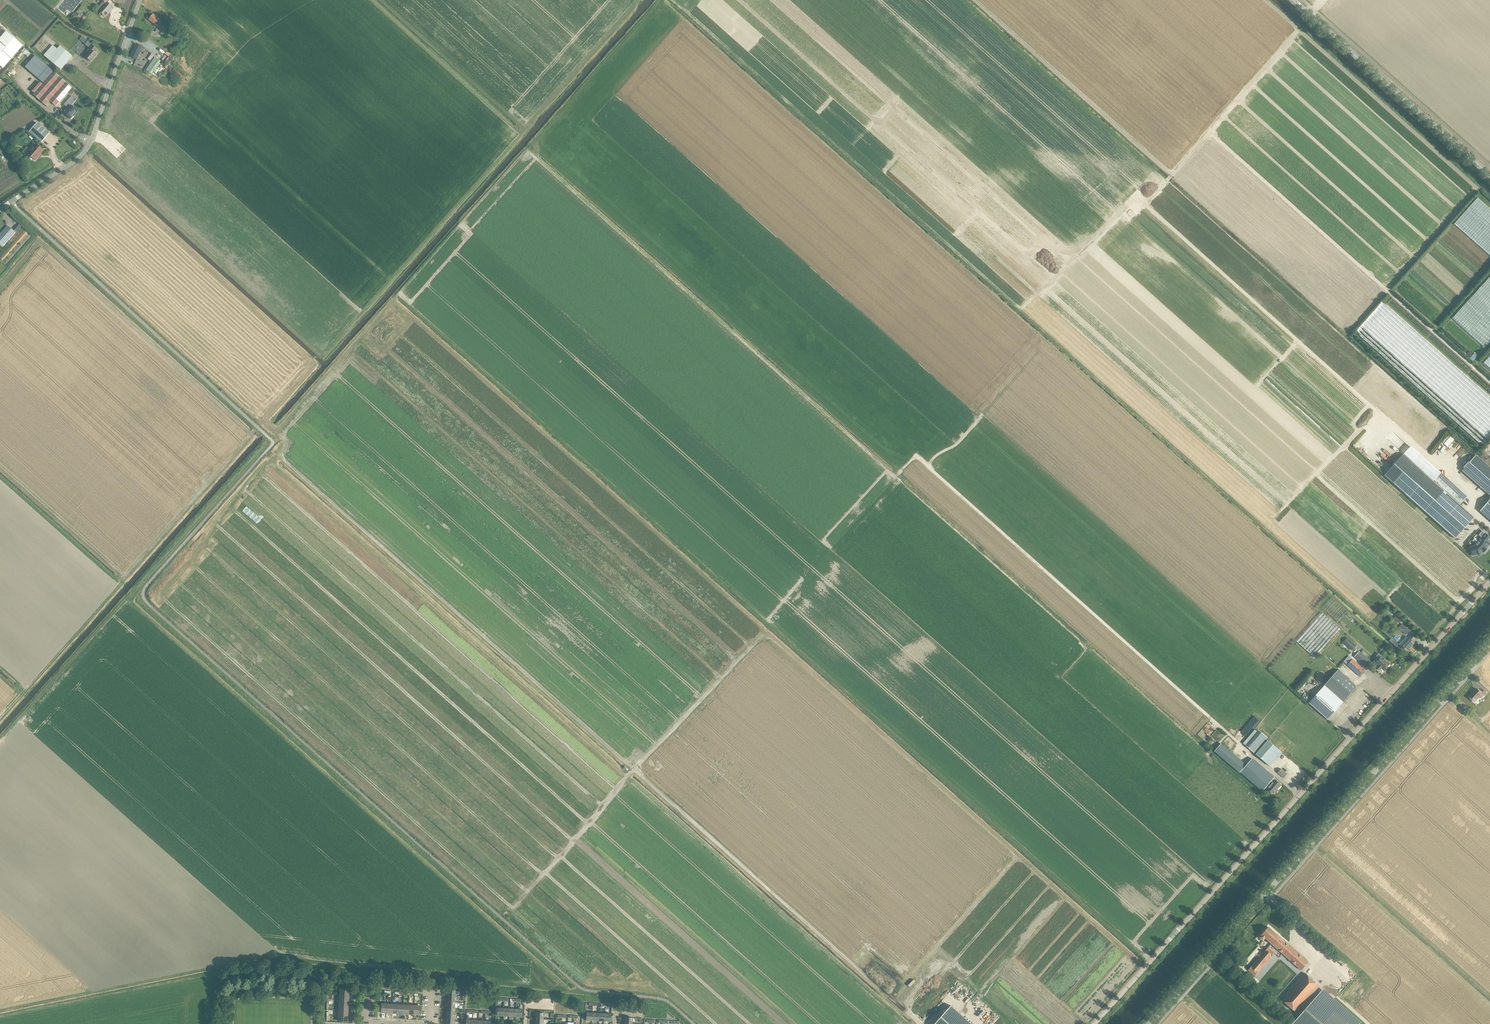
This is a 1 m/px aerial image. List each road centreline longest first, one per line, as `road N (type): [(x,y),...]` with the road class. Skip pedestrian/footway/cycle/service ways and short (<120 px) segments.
road 1 (tertiary): [(1489,582),(1094,1023)]
road 2 (secondary): [(1150,1023),(1489,642)]
road 3 (track): [(915,454),(1211,719)]
road 4 (track): [(1489,382),(1213,135)]
road 5 (track): [(1388,421),(1146,204)]
road 6 (track): [(0,1010),(269,956)]
road 7 (secondary): [(1489,176),(1291,0)]
road 8 (unclassified): [(13,201),(91,142),(140,0)]
road 9 (track): [(216,982),(261,974),(432,993)]
road 10 (track): [(0,741),(146,585)]

